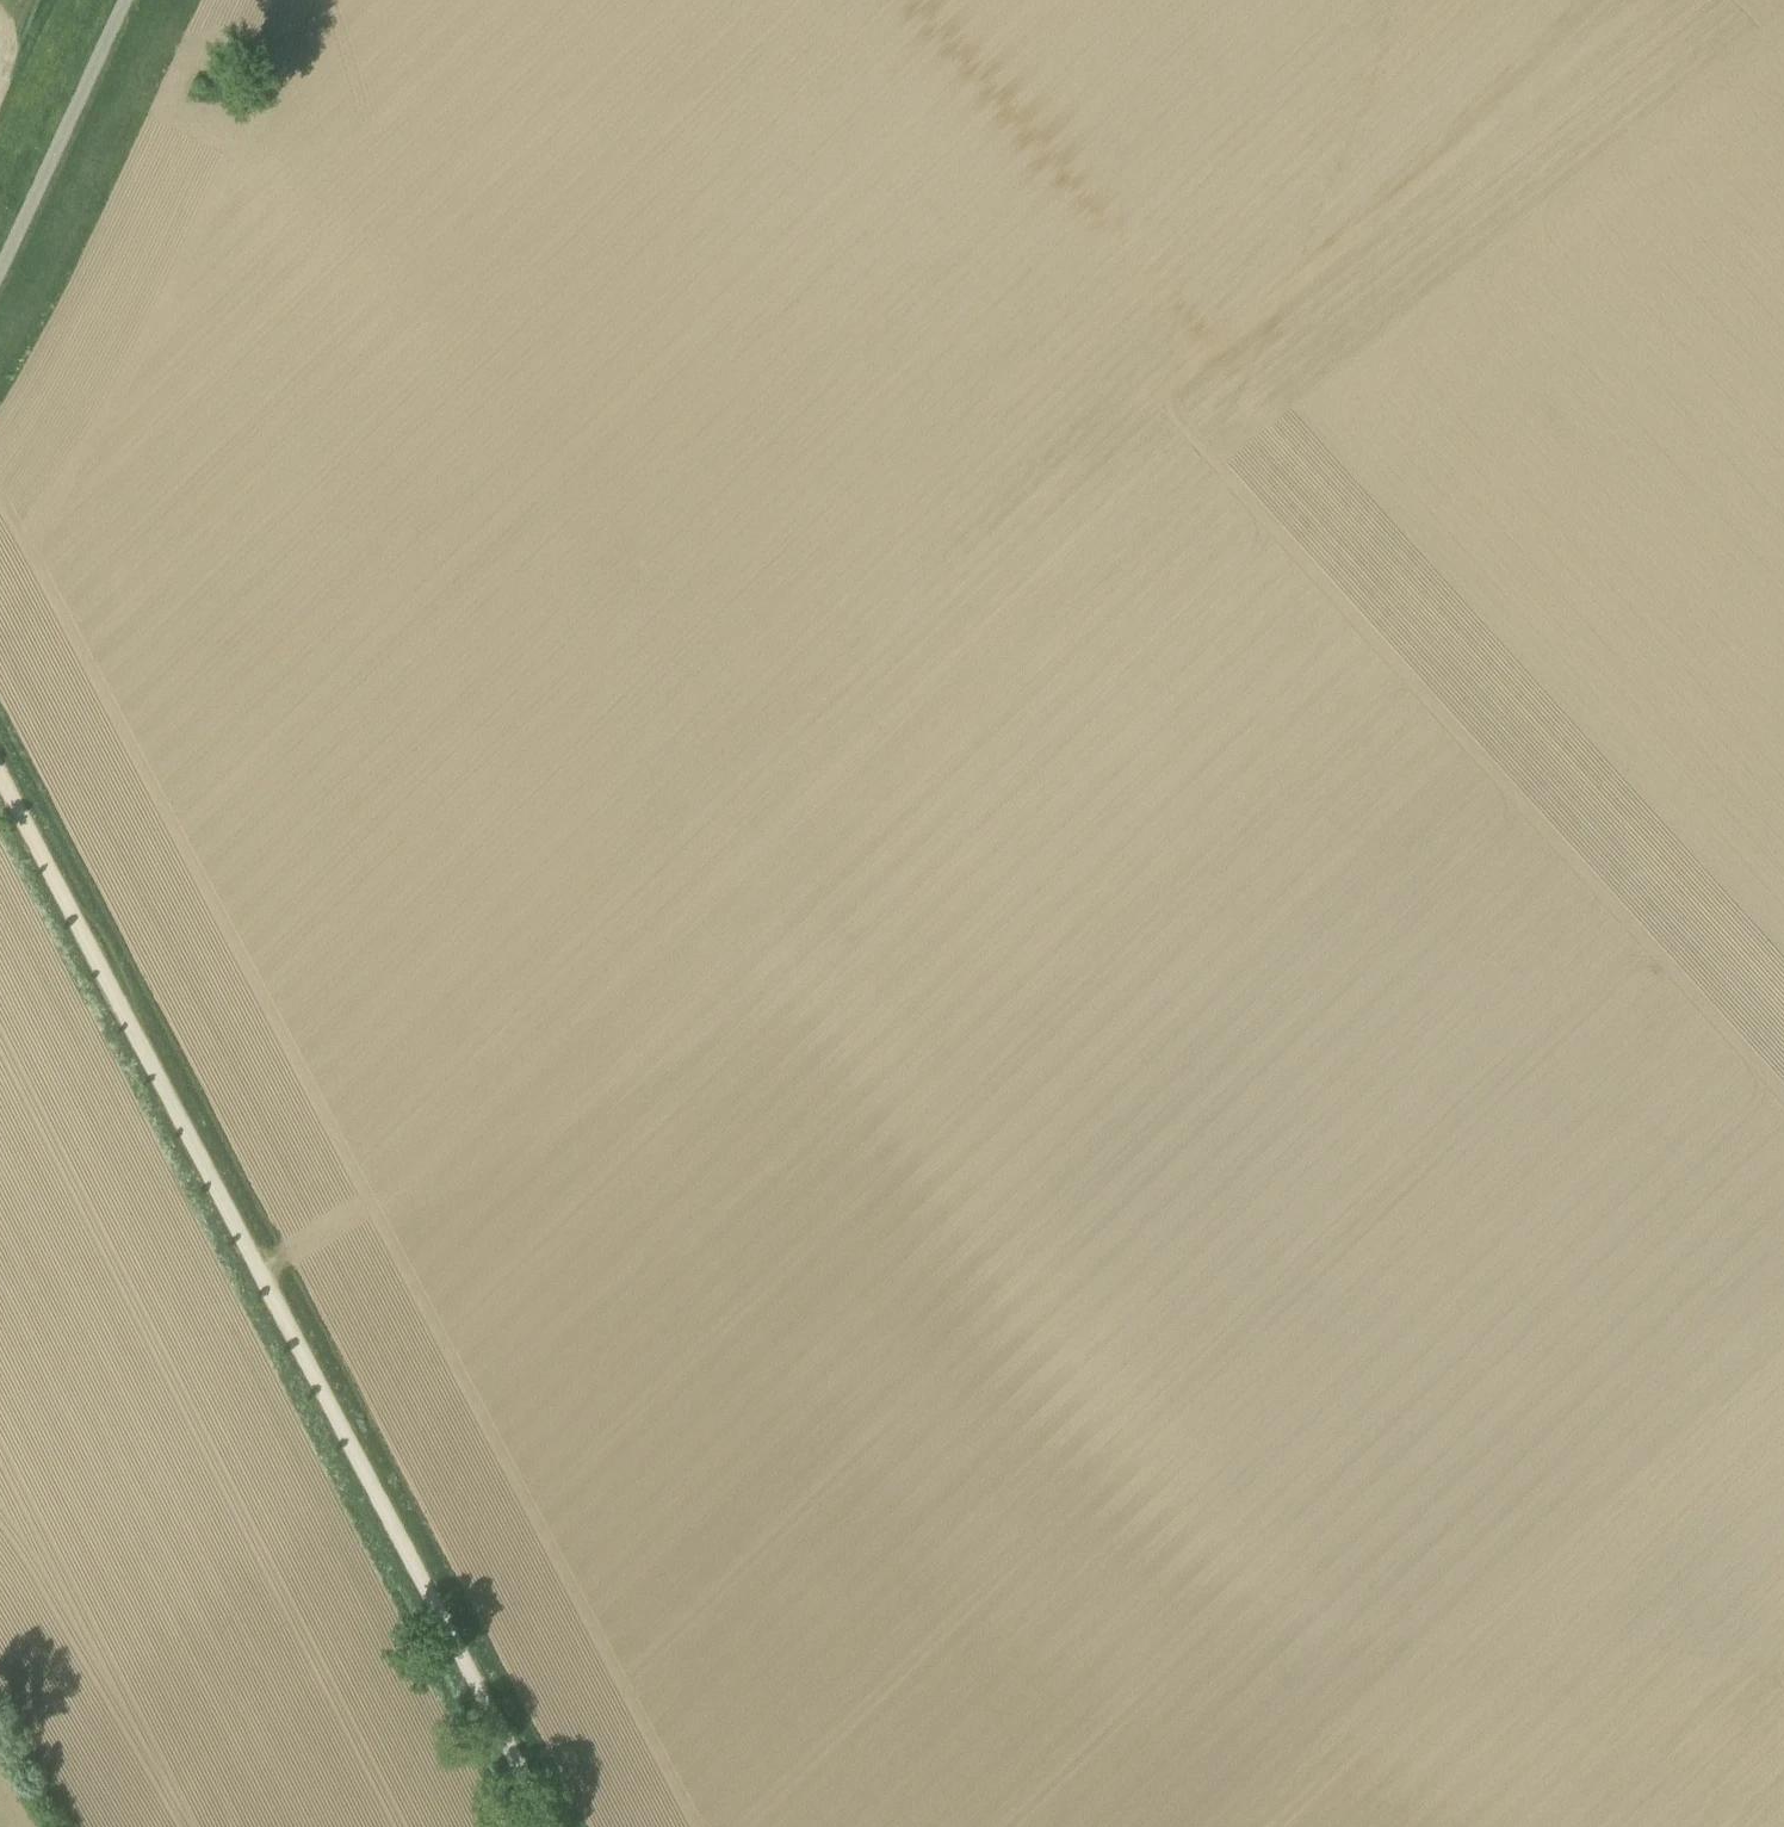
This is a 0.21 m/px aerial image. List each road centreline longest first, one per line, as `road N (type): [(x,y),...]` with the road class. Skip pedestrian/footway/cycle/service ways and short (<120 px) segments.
road 1 (track): [(908,0),(1783,997)]
road 2 (unclassified): [(548,1826),(0,781)]

